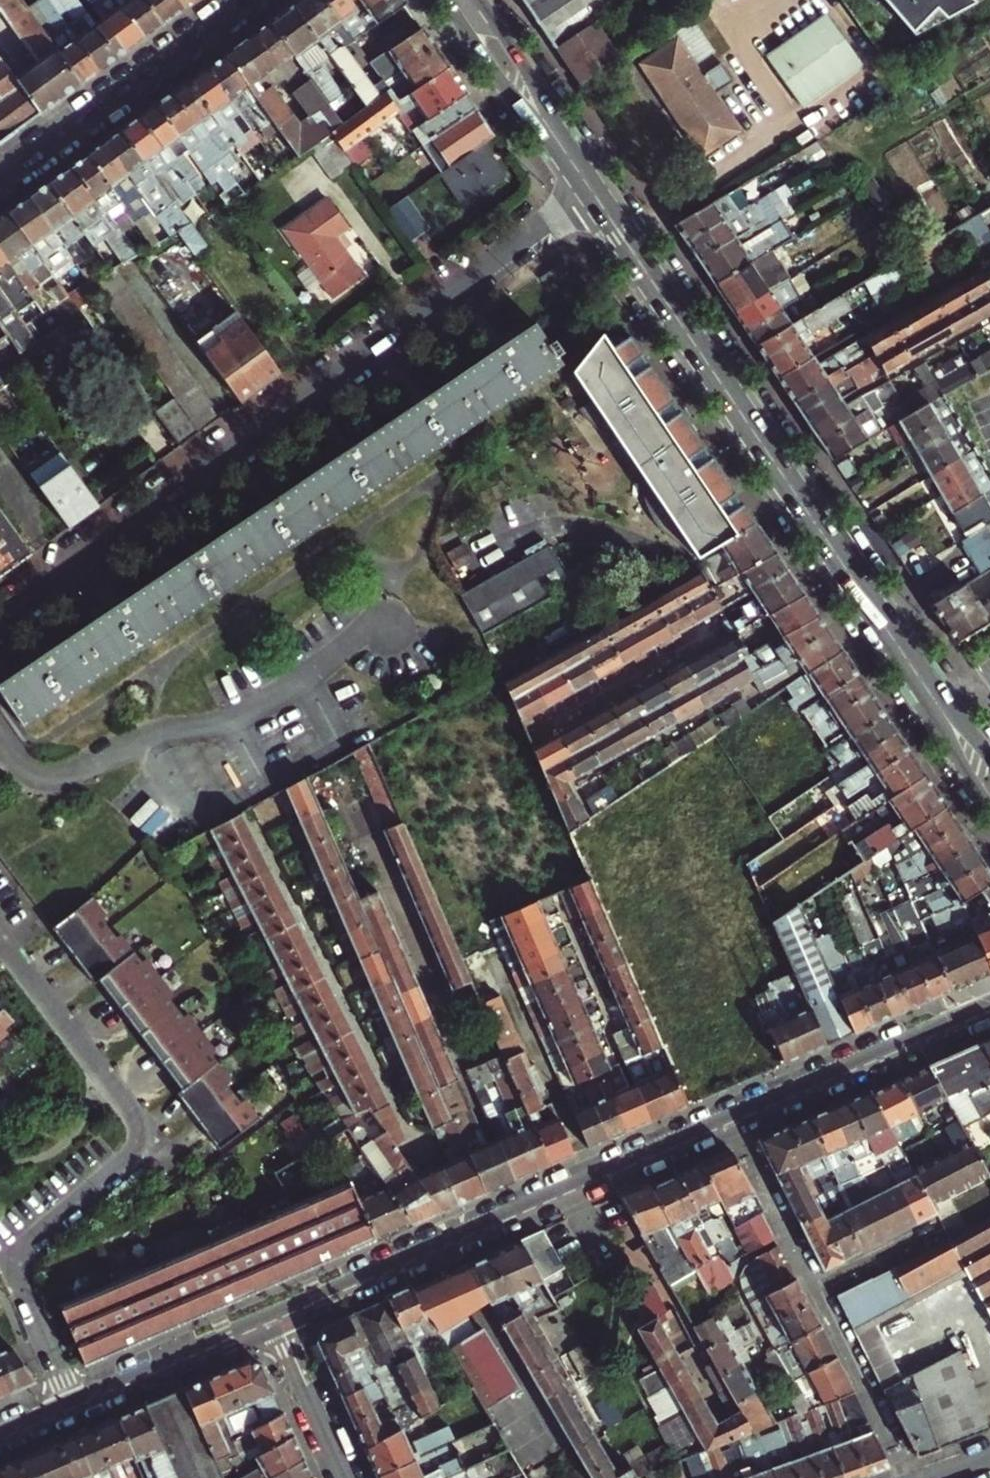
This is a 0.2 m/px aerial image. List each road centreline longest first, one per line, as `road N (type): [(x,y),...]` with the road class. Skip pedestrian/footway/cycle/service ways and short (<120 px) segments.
road 1 (residential): [(989,1004),(271,1318)]
road 2 (residential): [(0,623),(594,195)]
road 3 (residential): [(74,1403),(15,1260),(156,1139),(0,936)]
road 4 (secondary): [(918,677),(594,195)]
road 5 (residential): [(746,1146),(909,1477)]
road 6 (tertiary): [(0,174),(242,0)]
road 7 (secondary): [(446,0),(514,101),(594,195)]
road 8 (secondary): [(594,195),(480,0)]
road 9 (residential): [(271,1318),(74,1403)]
road 10 (residential): [(271,1318),(345,1477)]
road 11 (secondary): [(918,677),(989,808)]

